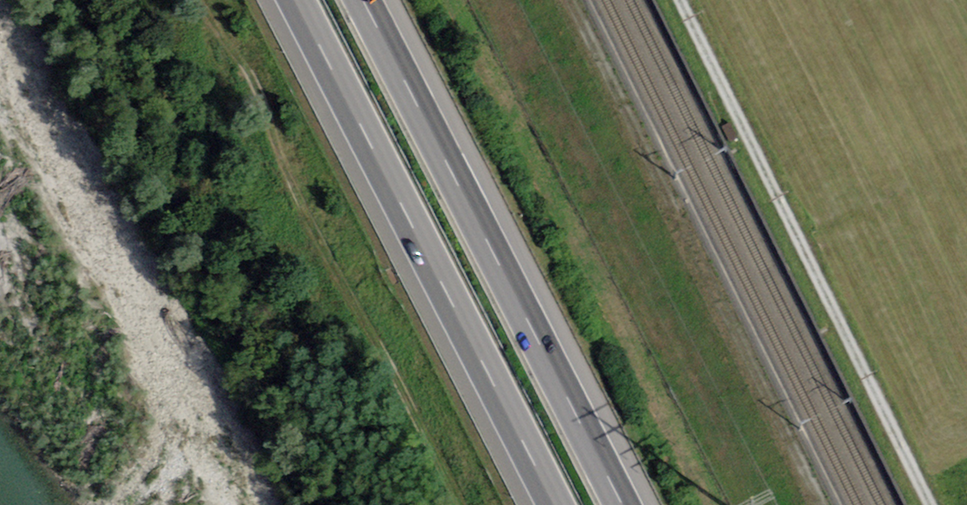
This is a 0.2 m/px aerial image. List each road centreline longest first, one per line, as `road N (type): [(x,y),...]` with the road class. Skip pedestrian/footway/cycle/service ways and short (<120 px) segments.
road 1 (track): [(461,504),(201,0)]
road 2 (motorway): [(619,504),(361,0)]
road 3 (motorway): [(294,0),(551,504)]
road 4 (track): [(930,504),(680,0)]

